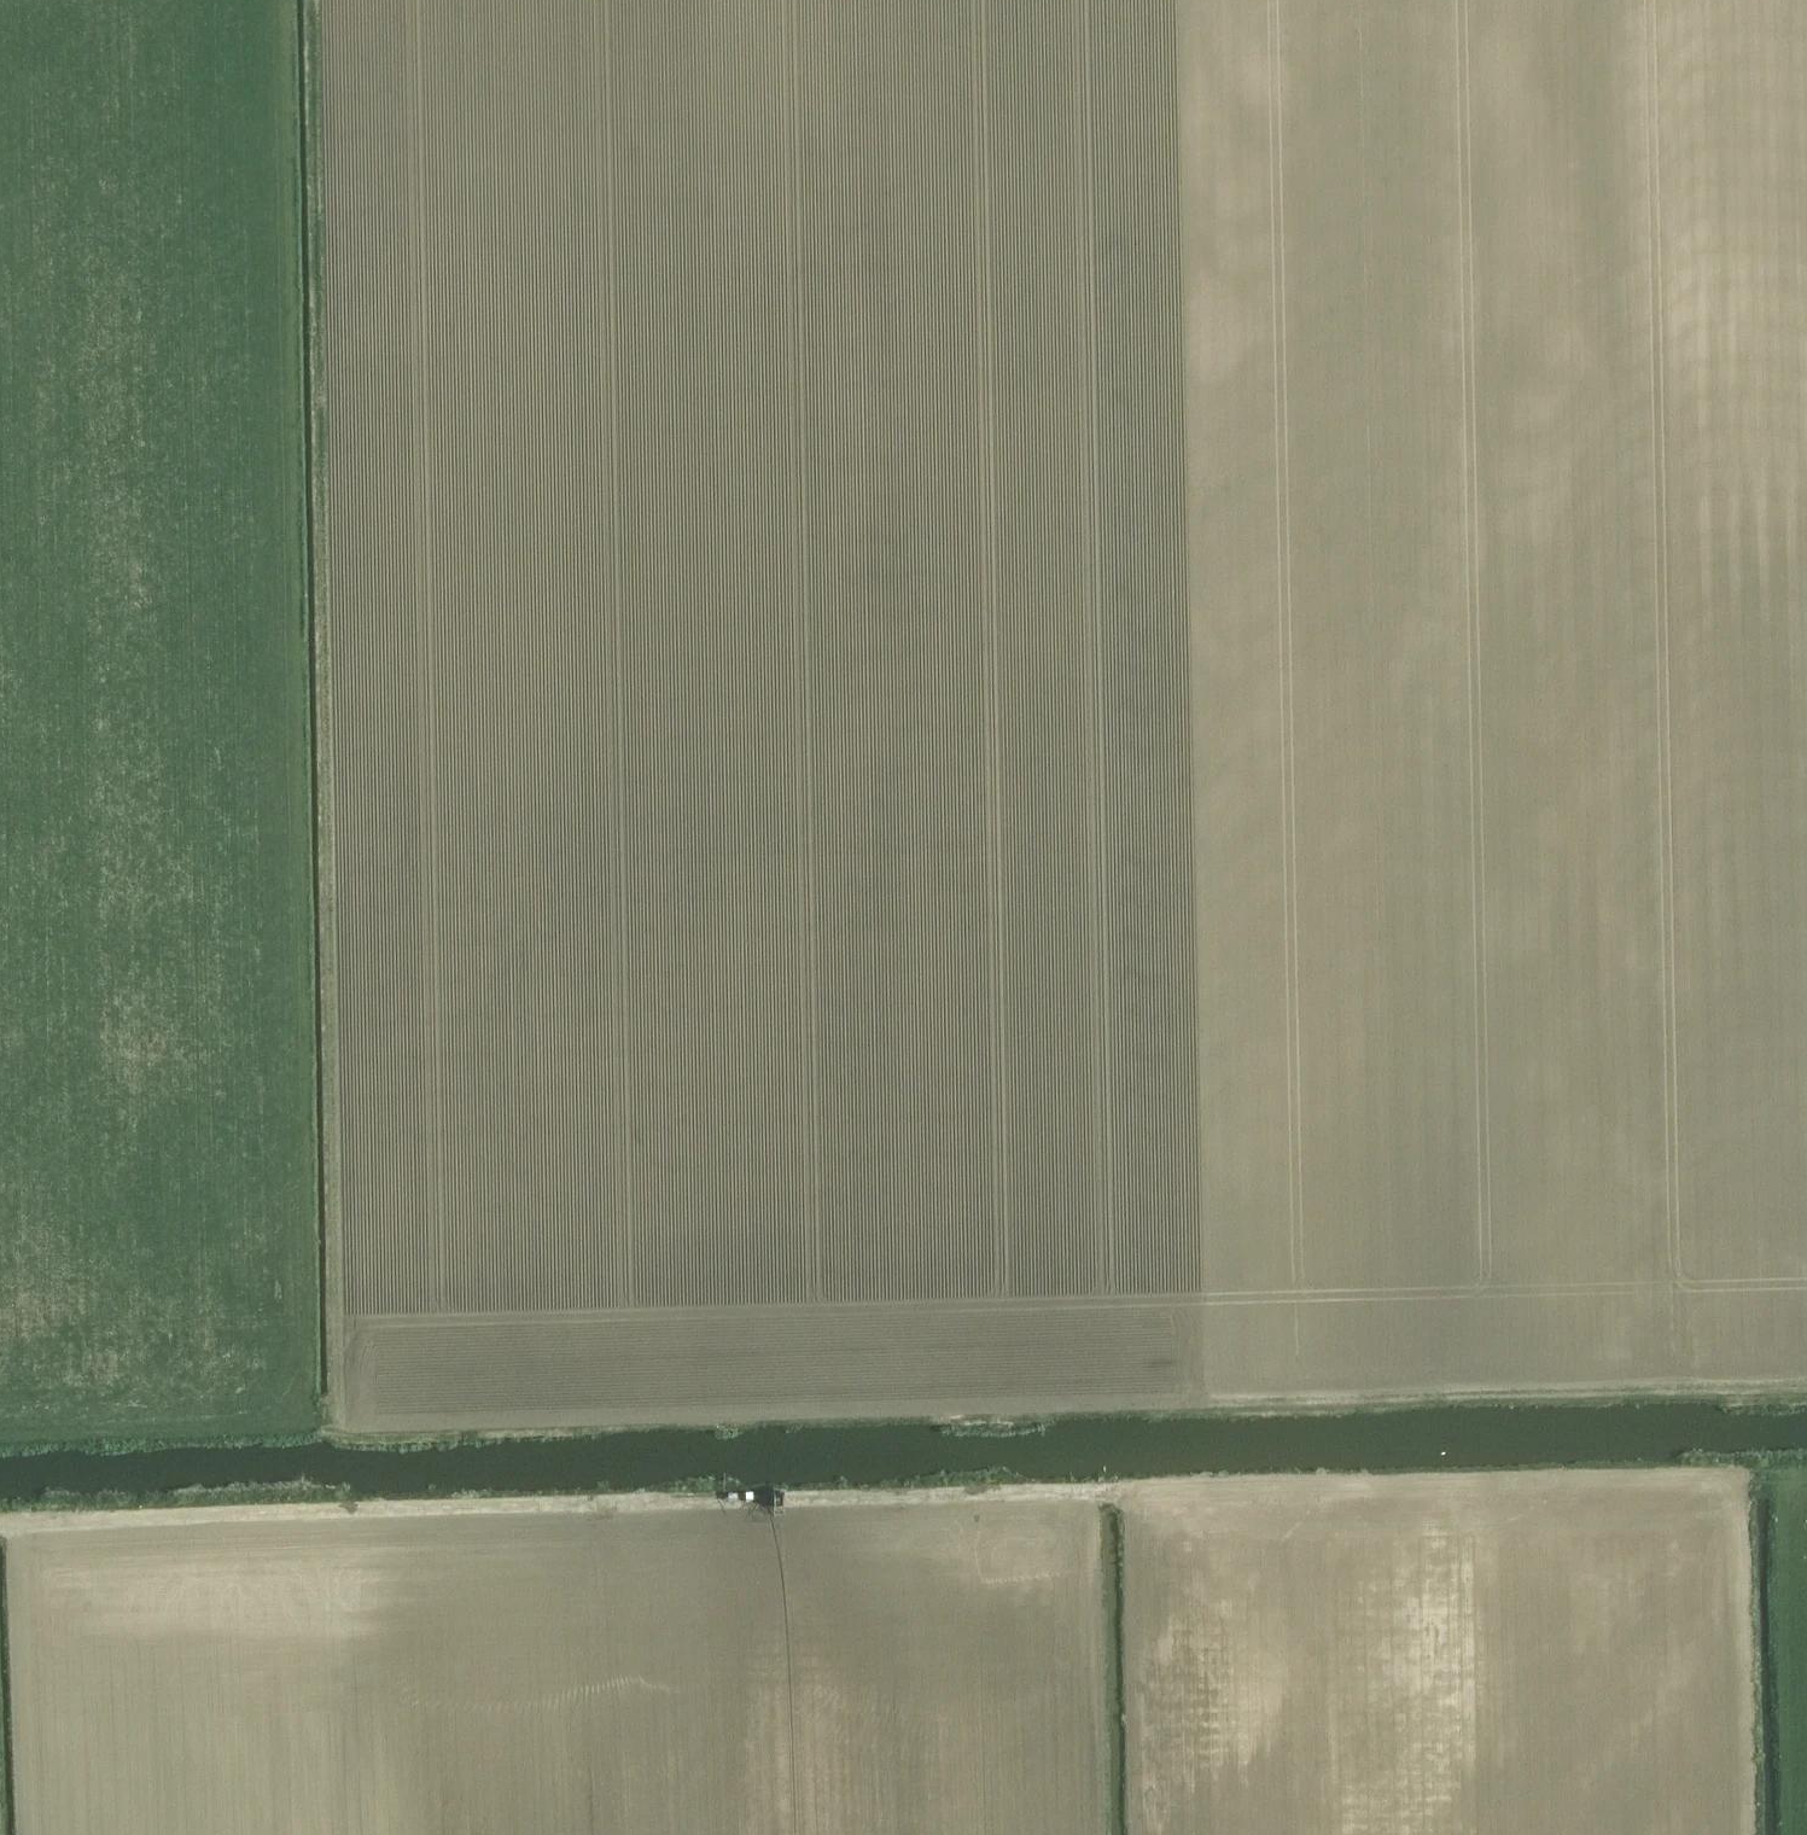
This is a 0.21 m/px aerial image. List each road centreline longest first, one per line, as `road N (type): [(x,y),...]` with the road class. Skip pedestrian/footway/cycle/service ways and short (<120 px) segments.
road 1 (track): [(0,1523),(1114,1492)]

